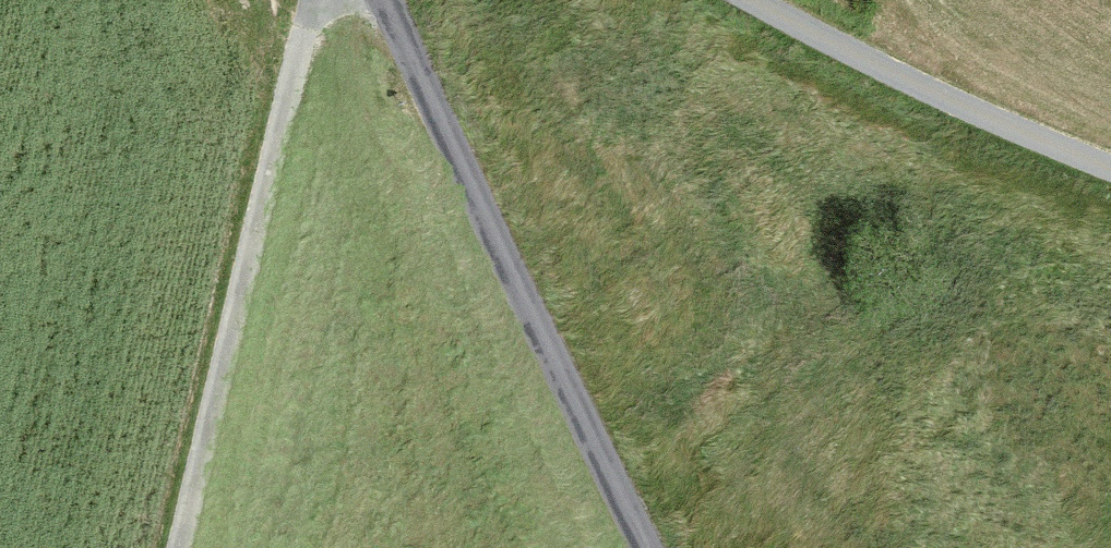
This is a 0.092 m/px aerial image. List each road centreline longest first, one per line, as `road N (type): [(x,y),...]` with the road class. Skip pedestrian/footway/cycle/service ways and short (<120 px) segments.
road 1 (track): [(651,547),(384,0)]
road 2 (track): [(183,547),(317,0)]
road 3 (track): [(738,0),(977,119),(1110,170)]

